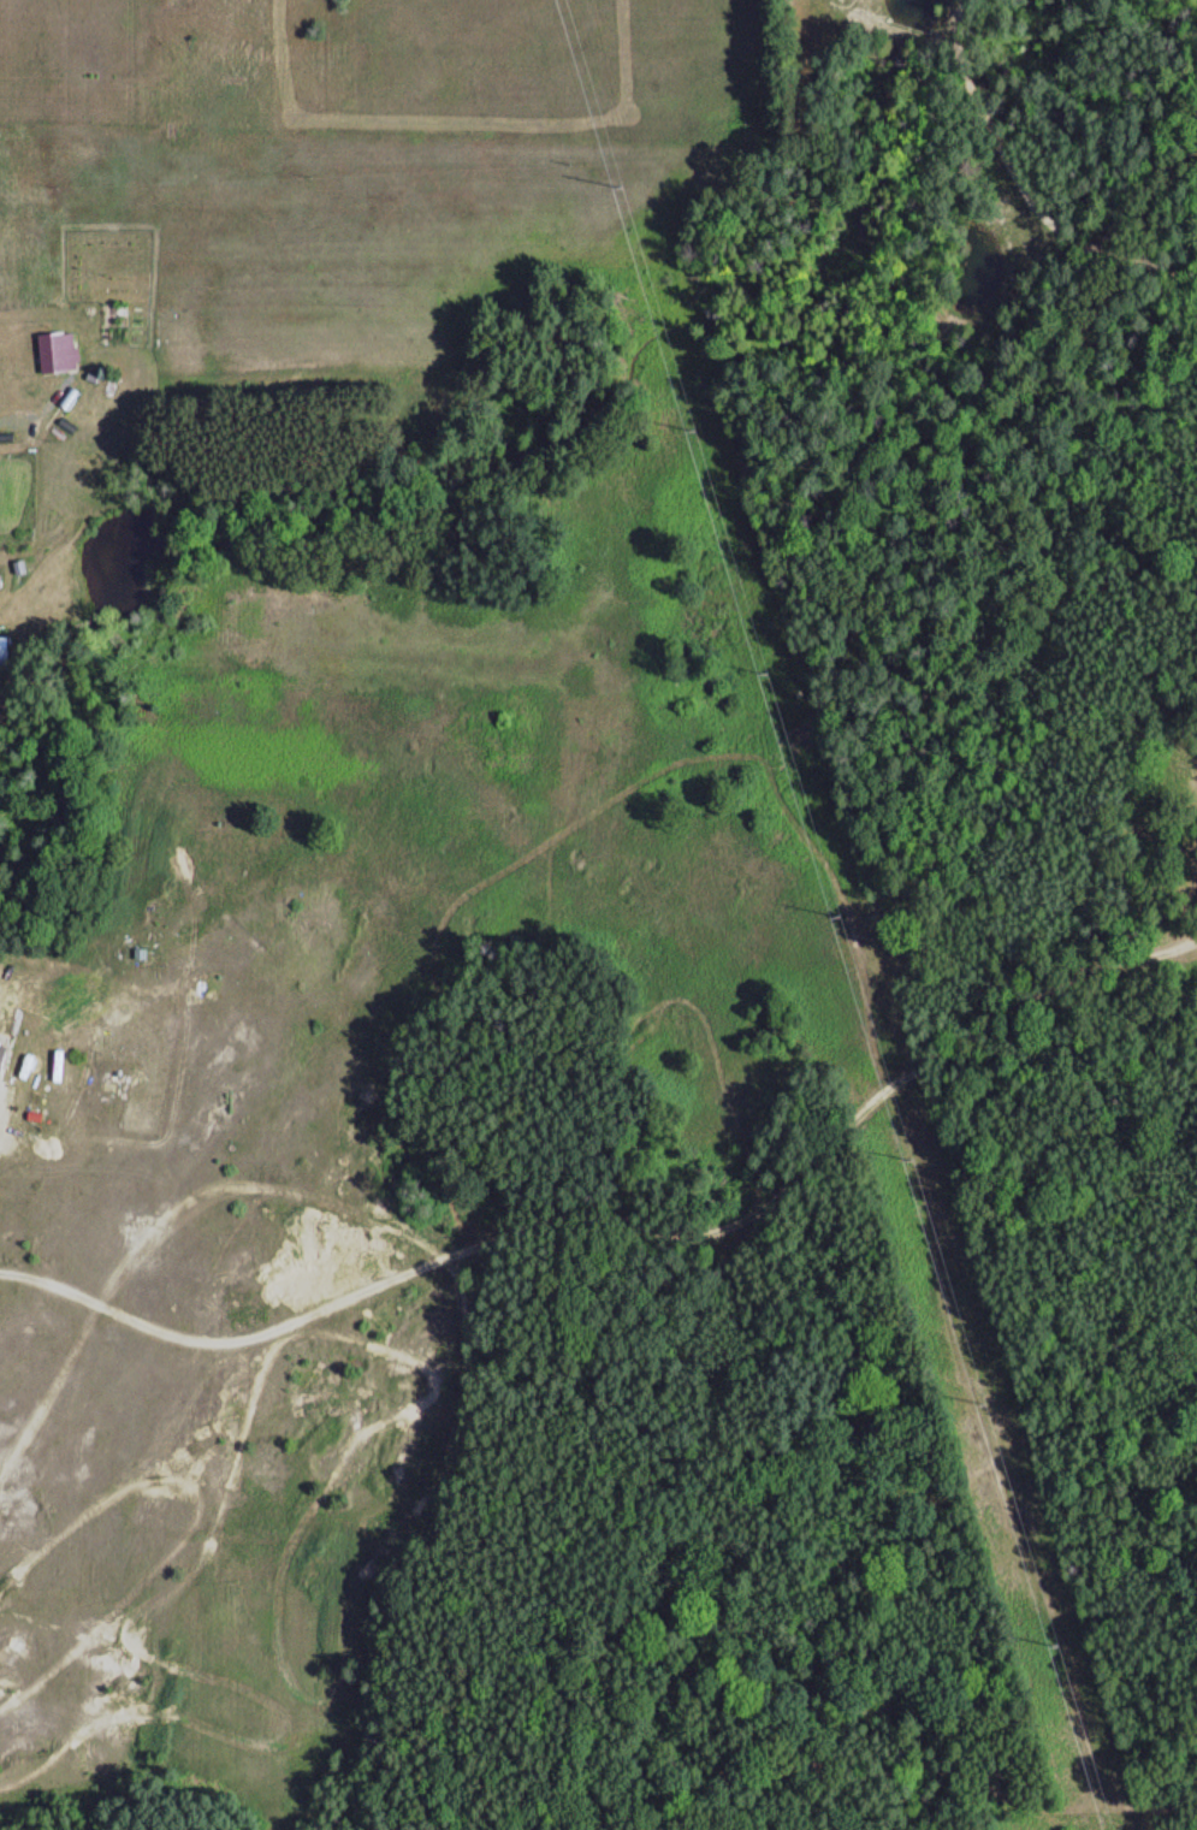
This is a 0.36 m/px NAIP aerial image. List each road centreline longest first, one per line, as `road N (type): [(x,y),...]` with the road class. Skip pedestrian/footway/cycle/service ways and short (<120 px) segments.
road 1 (track): [(10,1829),(545,1829),(574,1595),(652,1361),(758,1154),(872,1054),(1156,911),(1196,870)]

